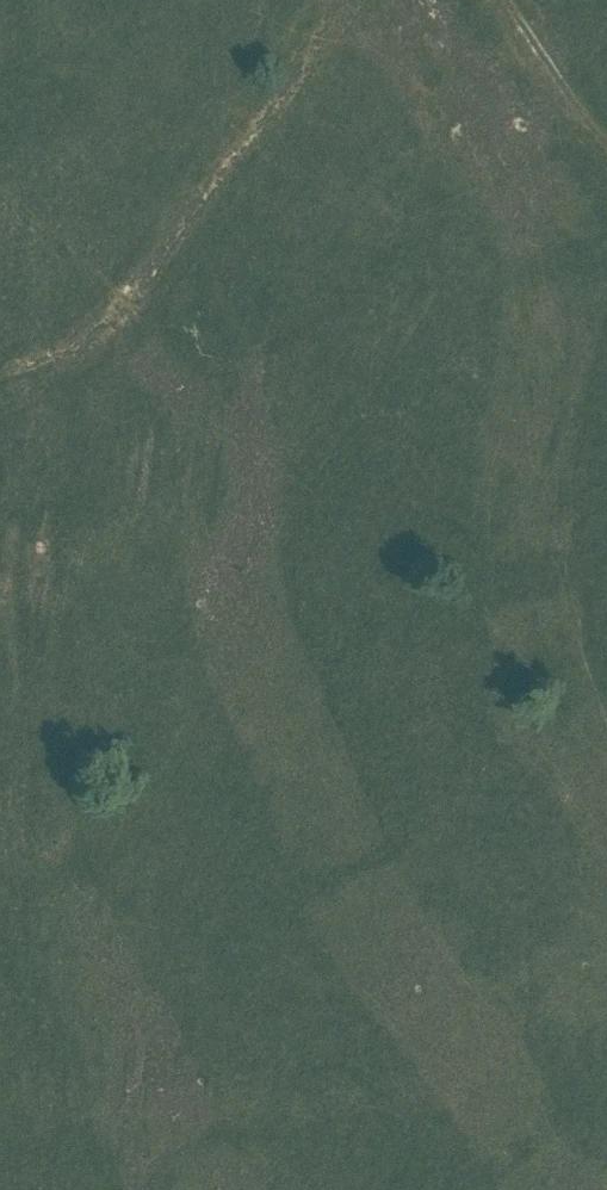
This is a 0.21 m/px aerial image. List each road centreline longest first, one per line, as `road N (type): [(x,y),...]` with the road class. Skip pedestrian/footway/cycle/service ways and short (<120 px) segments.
road 1 (track): [(508,0),(565,97),(606,143)]

